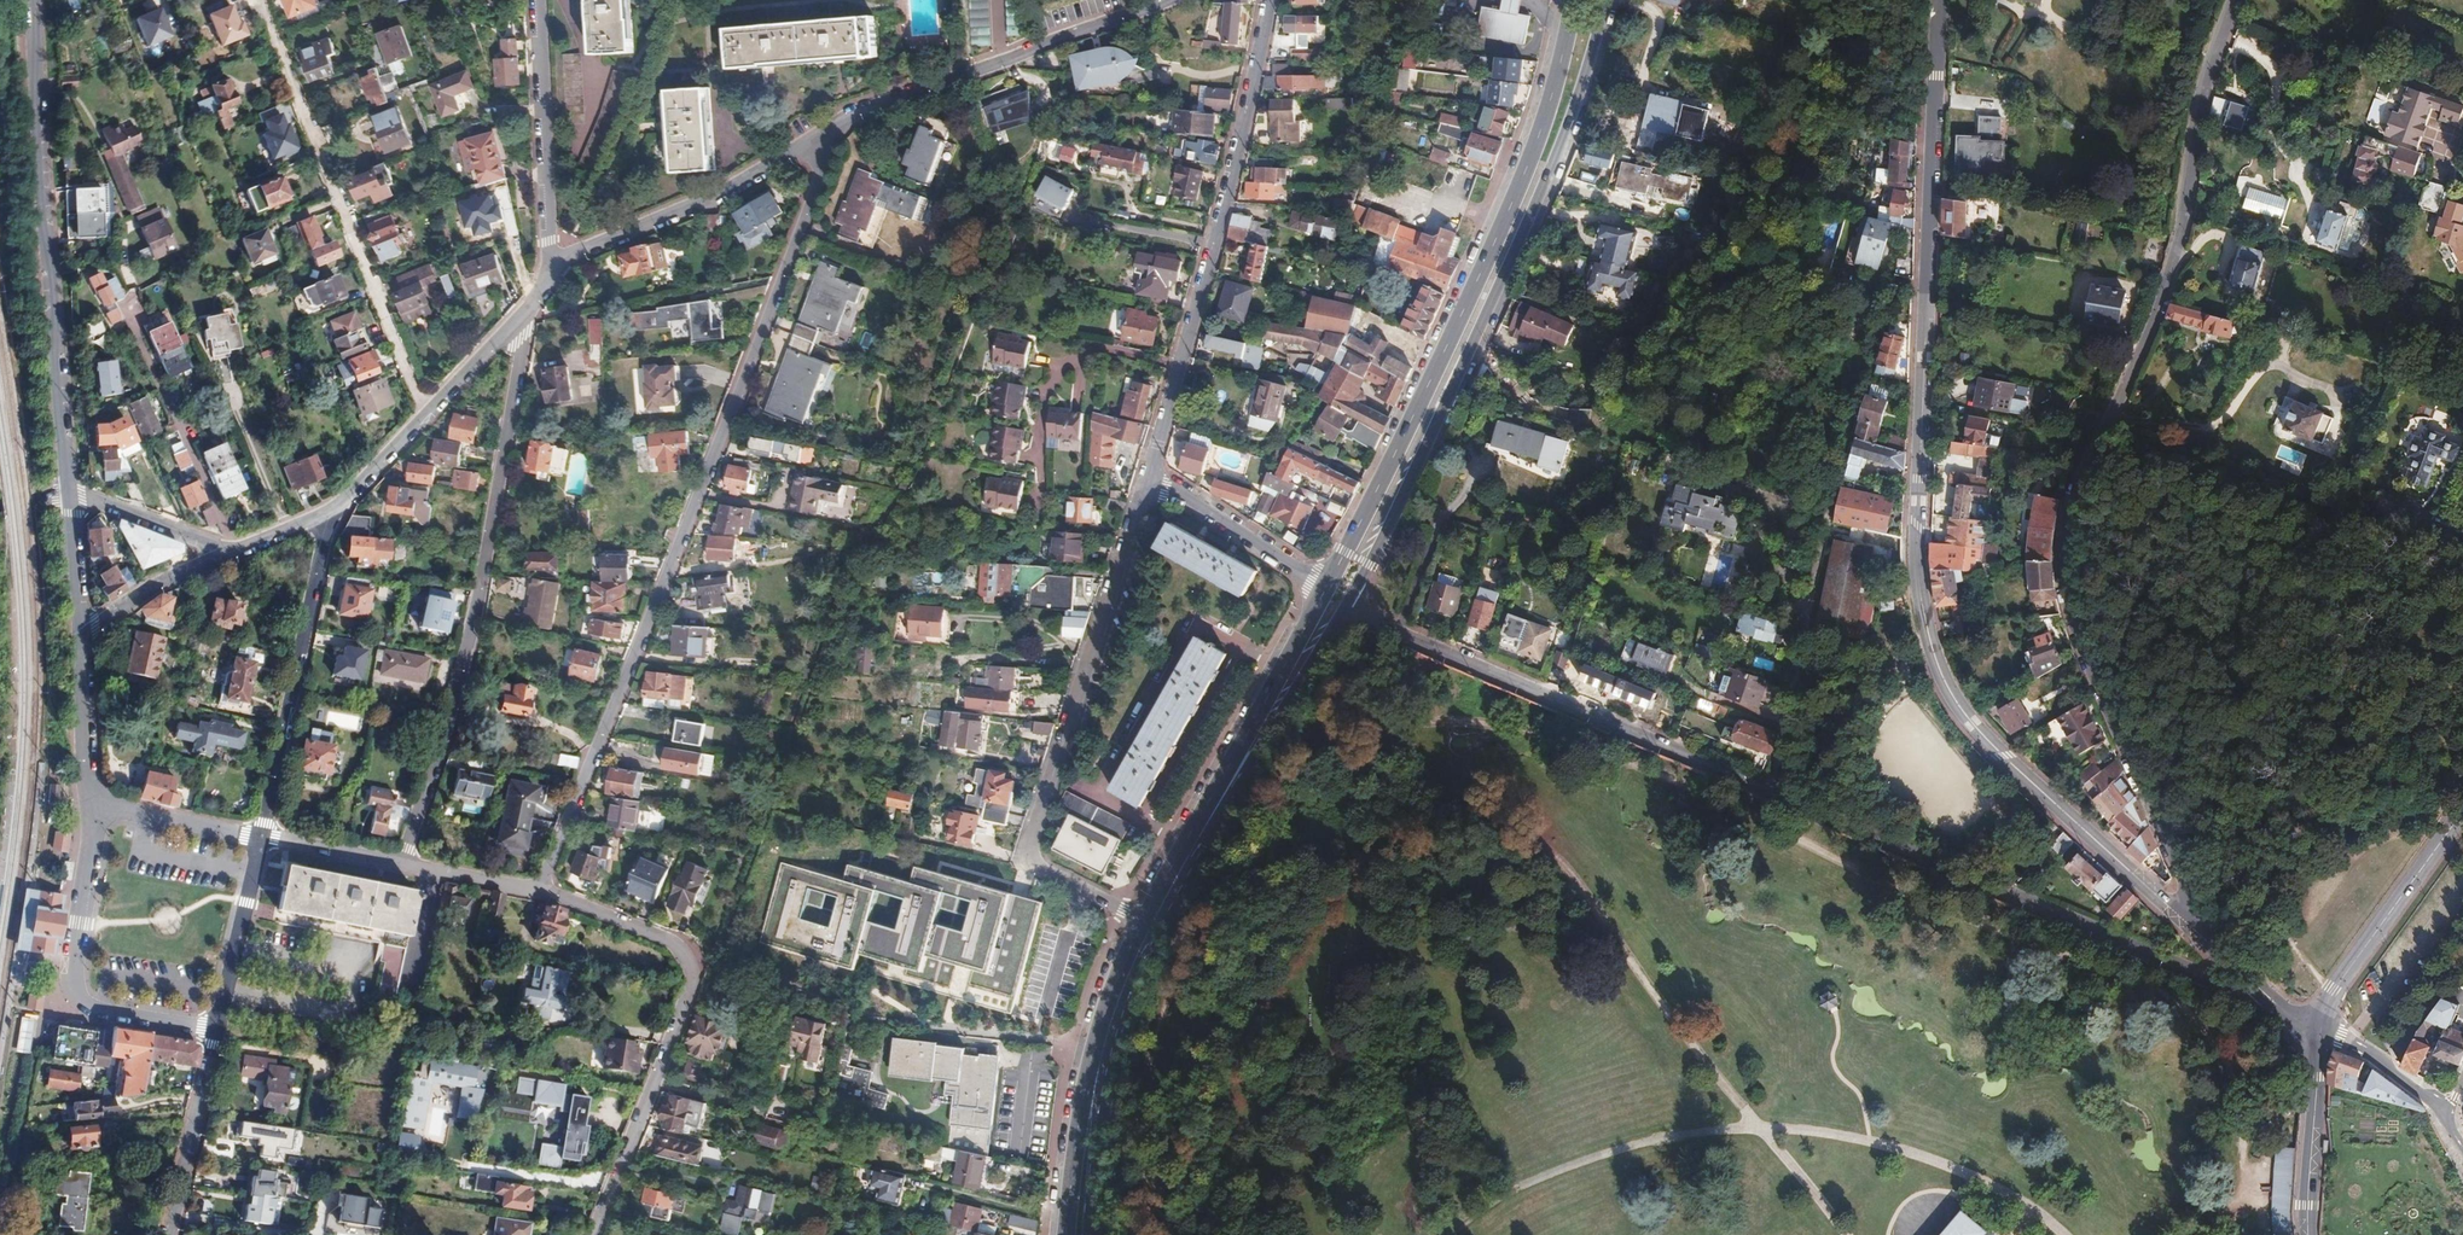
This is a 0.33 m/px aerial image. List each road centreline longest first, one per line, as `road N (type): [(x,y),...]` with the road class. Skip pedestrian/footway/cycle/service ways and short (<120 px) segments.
road 1 (track): [(1404,724),(1477,721),(1584,743),(1718,795),(1901,890),(2165,993),(2232,1070),(2240,1154),(2231,1196),(2203,1234)]
road 2 (tertiary): [(2207,941),(2003,756),(1946,690),(1928,648),(1915,546),(1938,0)]
road 3 (residential): [(2207,941),(2077,637),(2062,546),(2066,516),(2165,294),(2209,82),(2238,0)]
road 4 (residential): [(817,142),(819,179),(539,893)]
road 5 (secondary): [(1344,613),(1375,567),(1559,148),(1603,0)]
road 6 (track): [(1447,1234),(1525,1187),(1625,1148),(1758,1130),(1815,1131),(1918,1154),(1988,1178),(2066,1234)]
road 7 (secondary): [(1574,0),(1538,142),(1328,589)]
road 8 (residential): [(516,325),(523,345),(481,592),(404,866)]
road 9 (residential): [(1139,920),(1038,871),(1027,858),(1028,839),(1145,472)]
road 10 (residential): [(1765,794),(2214,979),(2247,981)]
road 11 (residential): [(71,496),(30,0)]
road 12 (residential): [(1145,472),(1222,211),(1271,0)]
road 13 (residential): [(1344,613),(1765,794)]
road 14 (residential): [(259,0),(427,417)]
road 15 (residential): [(1873,364),(1765,794)]
road 16 (secondary): [(1328,589),(1139,920)]
road 17 (secondary): [(1156,927),(1344,613)]
road 18 (residential): [(98,807),(74,986),(99,1009),(218,1027)]
road 19 (residential): [(263,839),(326,515)]
road 20 (secondary): [(1139,920),(1089,1054),(1063,1234)]
road 21 (secondary): [(1085,1234),(1126,996),(1156,927)]
road 22 (residential): [(817,142),(725,199),(572,260),(555,279)]
road 23 (residential): [(682,960),(689,987),(590,1234)]
road 24 (residential): [(535,0),(555,279)]
road 25 (tertiary): [(2462,810),(2332,991),(2320,1026)]
road 26 (residential): [(1328,589),(1145,472)]
road 27 (residential): [(167,1234),(218,1027)]
road 28 (tertiary): [(2309,1234),(2320,1026)]
road 29 (residential): [(999,62),(859,112),(817,142)]
road 30 (residential): [(218,1027),(263,839)]
road 31 (residential): [(1169,0),(999,62)]
road 32 (residential): [(78,642),(130,601),(228,555)]
road 33 (residential): [(98,807),(84,785),(78,642)]
road 34 (residential): [(263,839),(98,807)]
road 35 (residential): [(71,496),(228,555)]
road 36 (residential): [(682,960),(666,939),(539,893)]
road 37 (residential): [(2320,1026),(2419,1091),(2445,1117)]
road 38 (residential): [(78,642),(71,496)]
road 39 (residential): [(404,866),(263,839)]
road 40 (residential): [(427,417),(326,515)]
road 41 (residential): [(539,893),(404,866)]
road 42 (residential): [(516,325),(427,417)]

